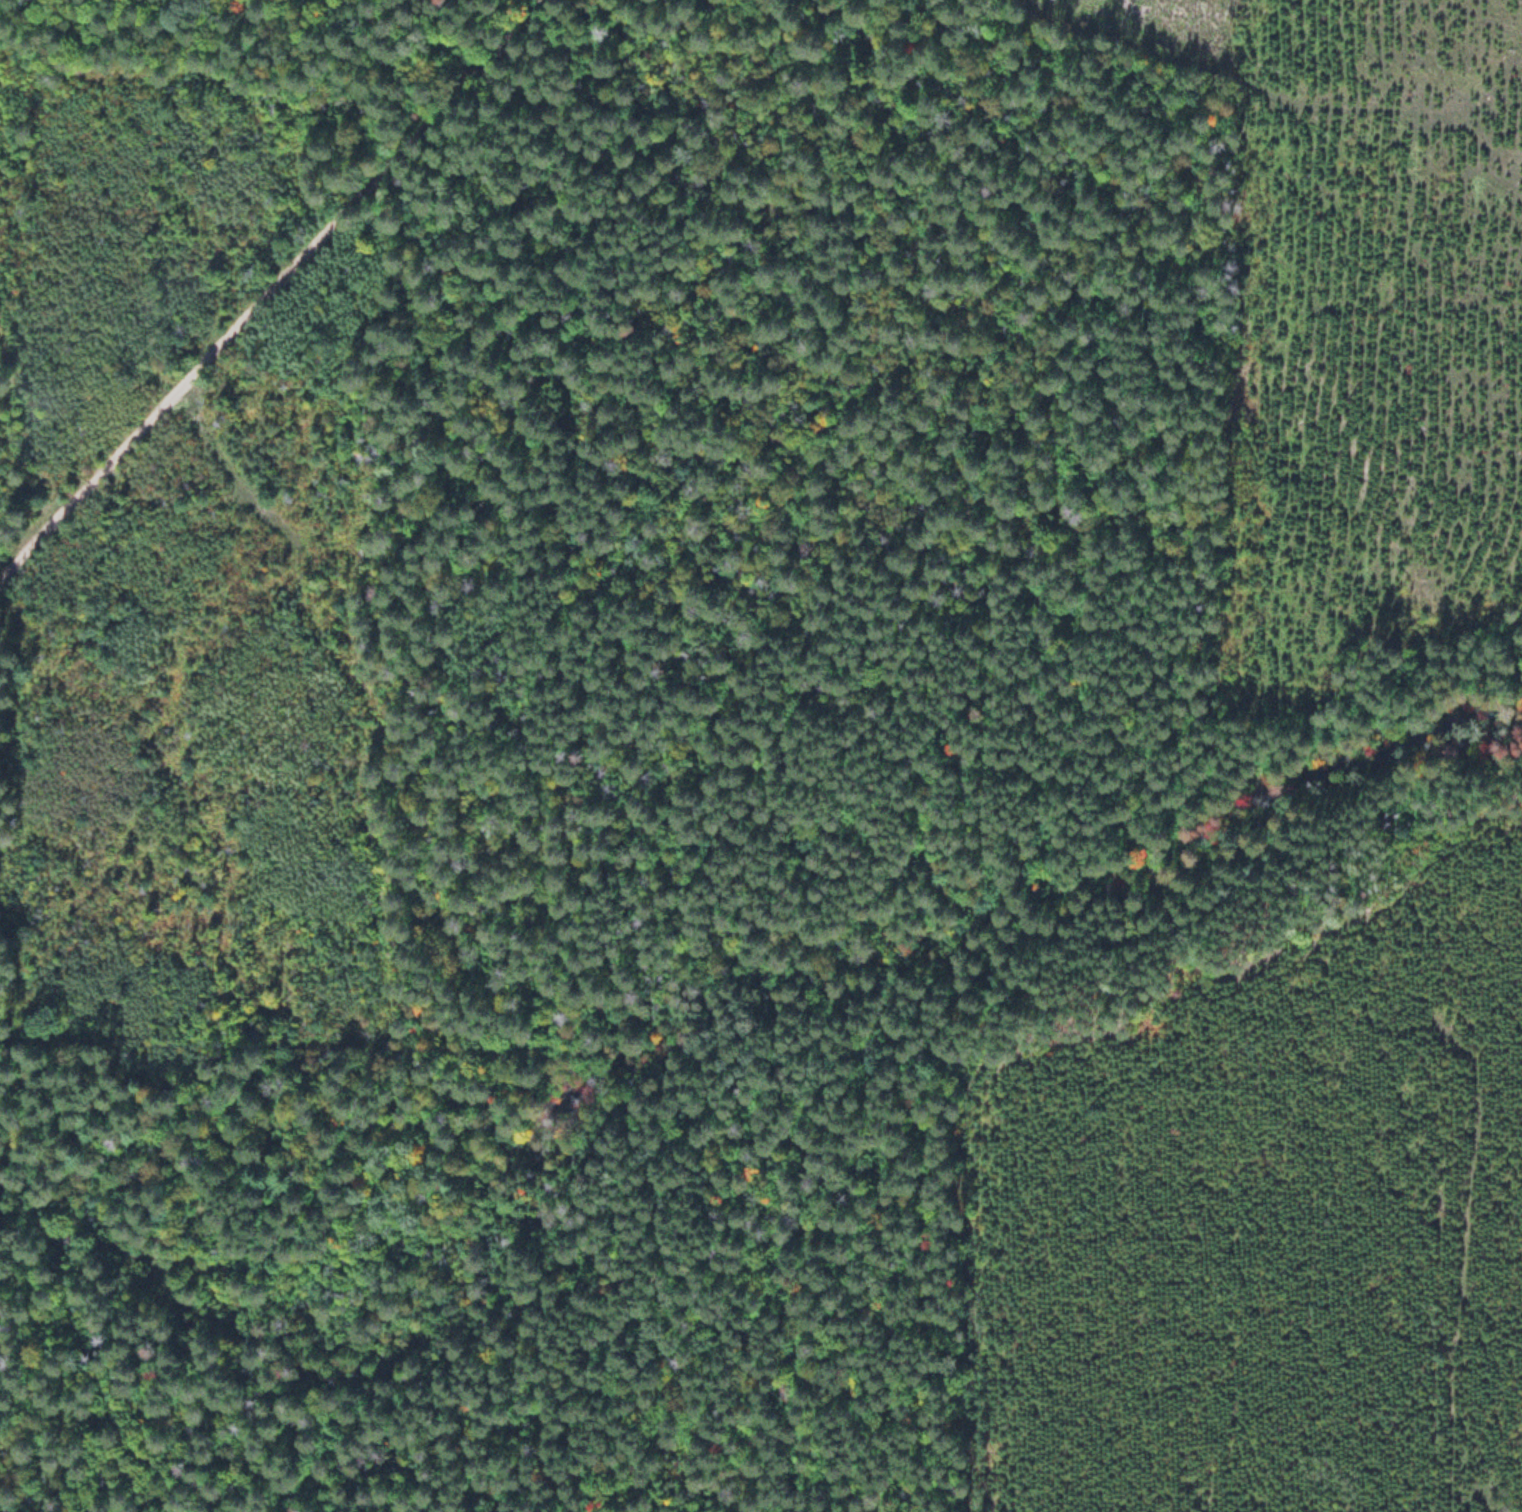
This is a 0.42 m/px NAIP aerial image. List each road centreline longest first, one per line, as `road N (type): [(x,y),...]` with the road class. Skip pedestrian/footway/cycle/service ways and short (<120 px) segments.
road 1 (track): [(548,0),(0,580)]
road 2 (track): [(201,1511),(175,1438),(181,1330),(167,1264),(21,1184),(0,1181)]
road 3 (track): [(1038,0),(1299,106),(1425,117)]

